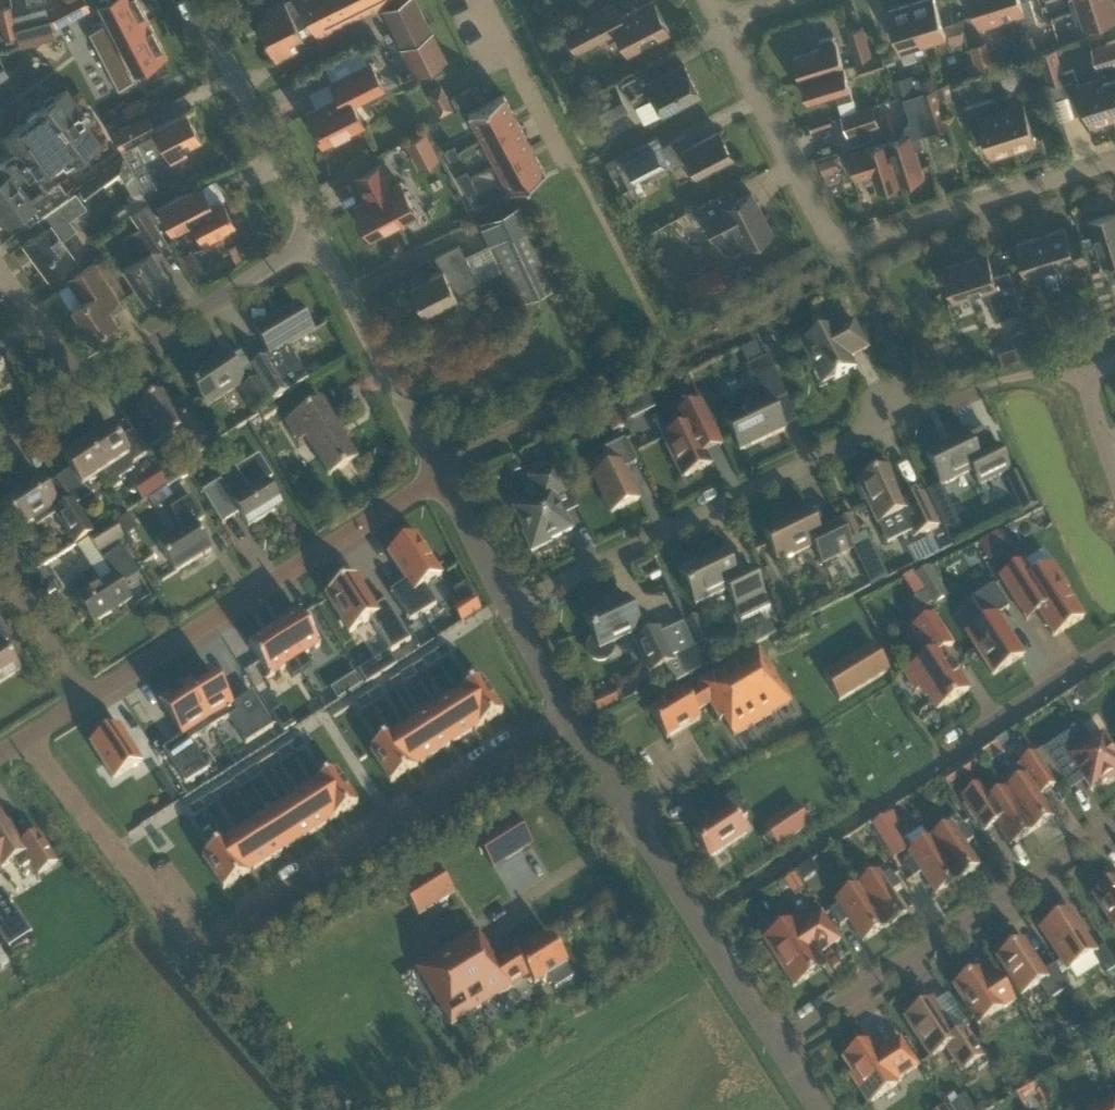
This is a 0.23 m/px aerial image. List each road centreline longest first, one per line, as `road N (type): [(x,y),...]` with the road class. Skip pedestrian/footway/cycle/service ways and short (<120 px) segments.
road 1 (residential): [(24,741),(174,928),(208,942),(567,716)]
road 2 (residential): [(505,610),(882,417)]
road 3 (residential): [(92,697),(436,474)]
road 4 (residential): [(777,1043),(1114,827)]
road 5 (residential): [(777,1043),(567,716)]
road 6 (residential): [(847,263),(1114,167)]
road 7 (residential): [(78,394),(317,242)]
road 8 (residential): [(317,242),(194,0)]
road 9 (residential): [(847,263),(808,201),(727,29)]
road 10 (residential): [(436,474),(317,242)]
road 11 (residential): [(1114,645),(940,758)]
road 12 (residential): [(485,0),(569,161)]
road 13 (residential): [(92,697),(0,551)]
road 14 (residential): [(505,610),(436,474)]
road 15 (residential): [(78,394),(0,284)]
road 16 (residential): [(567,716),(505,610)]

